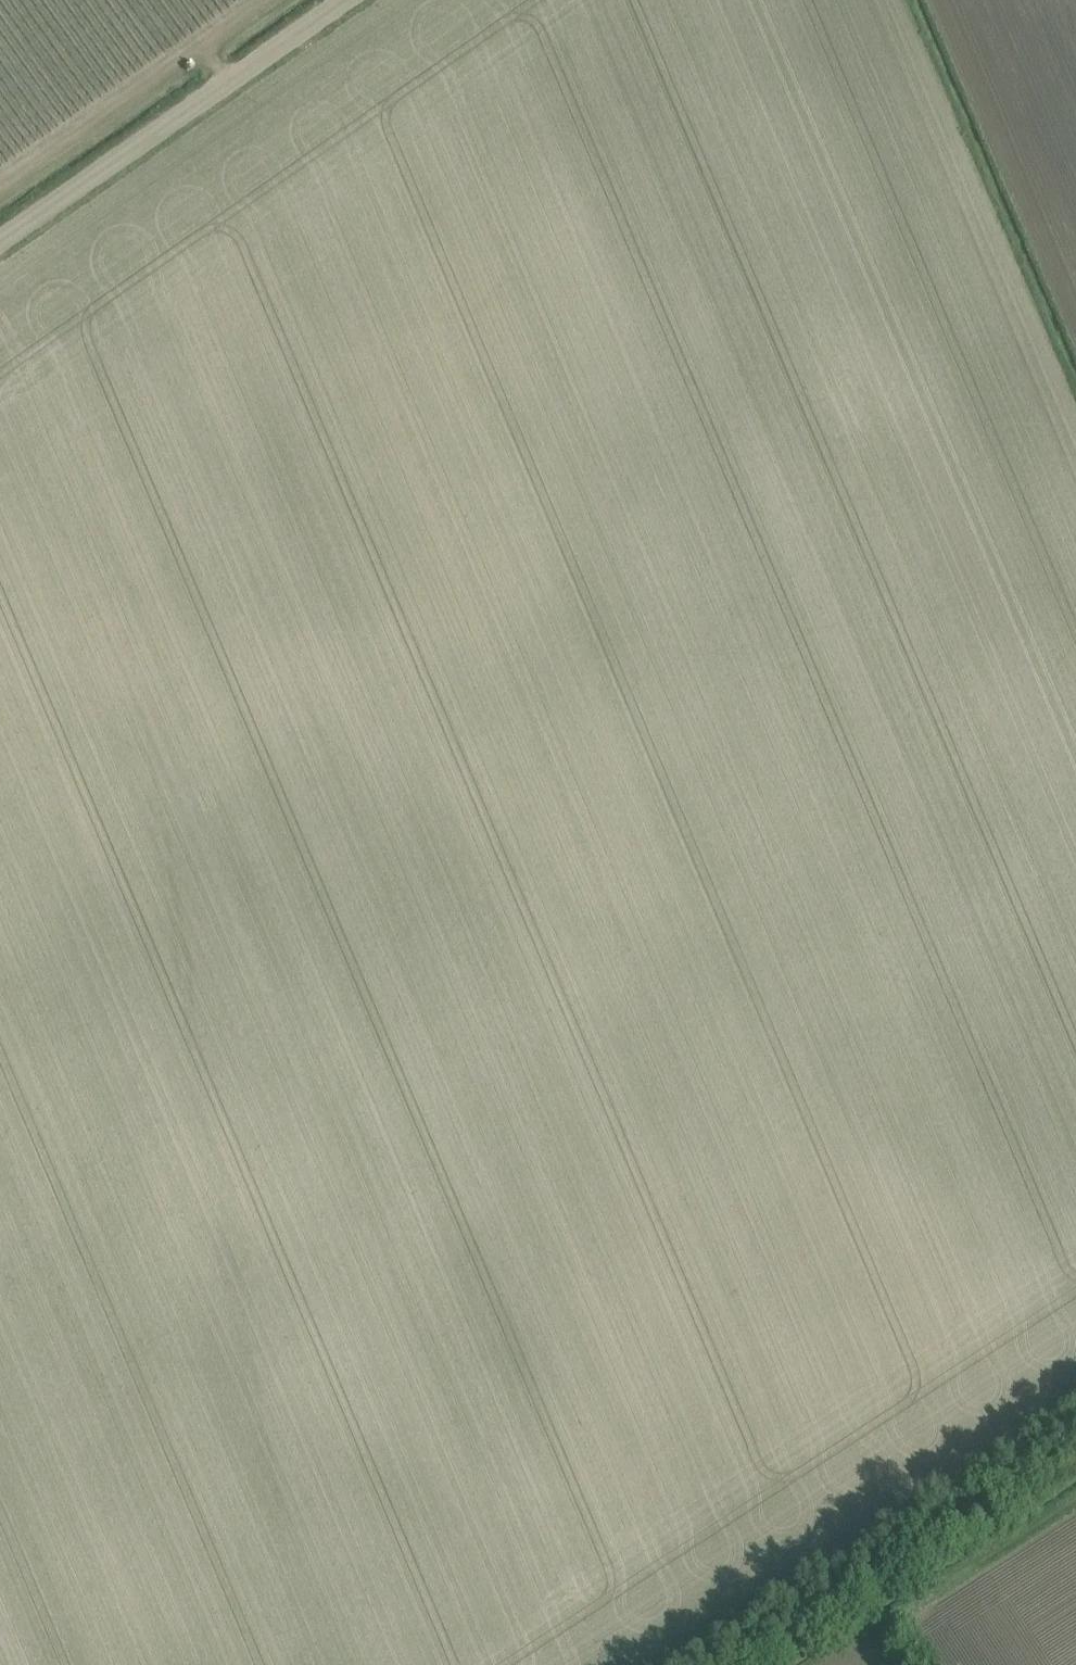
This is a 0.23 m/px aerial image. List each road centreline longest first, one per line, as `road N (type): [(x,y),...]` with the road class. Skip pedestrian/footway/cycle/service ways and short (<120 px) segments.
road 1 (track): [(345,0),(0,244)]

